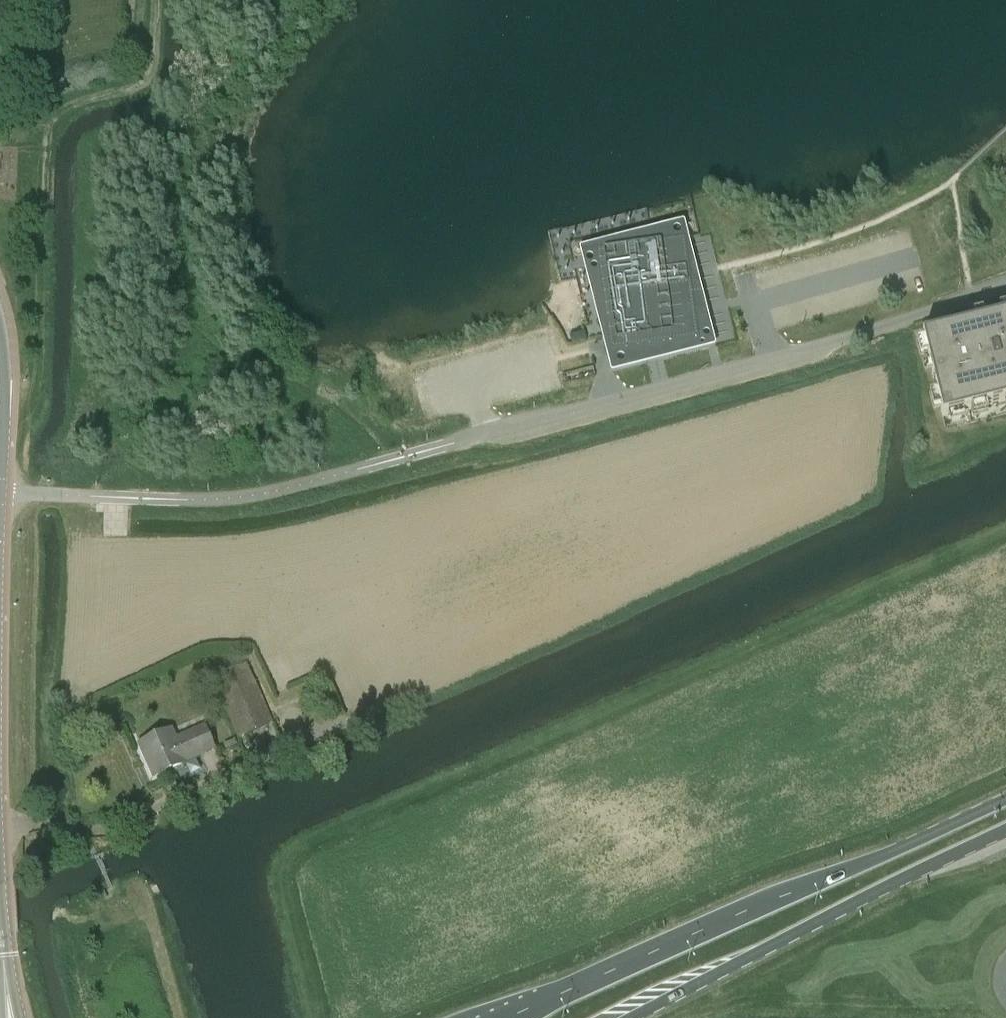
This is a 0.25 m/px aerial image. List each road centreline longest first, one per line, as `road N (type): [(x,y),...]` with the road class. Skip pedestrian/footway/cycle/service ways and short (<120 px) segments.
road 1 (residential): [(309,482),(836,340),(1005,284)]
road 2 (primary): [(1005,801),(512,1017)]
road 3 (primary): [(636,1017),(1005,833)]
road 4 (residential): [(0,495),(135,499)]

